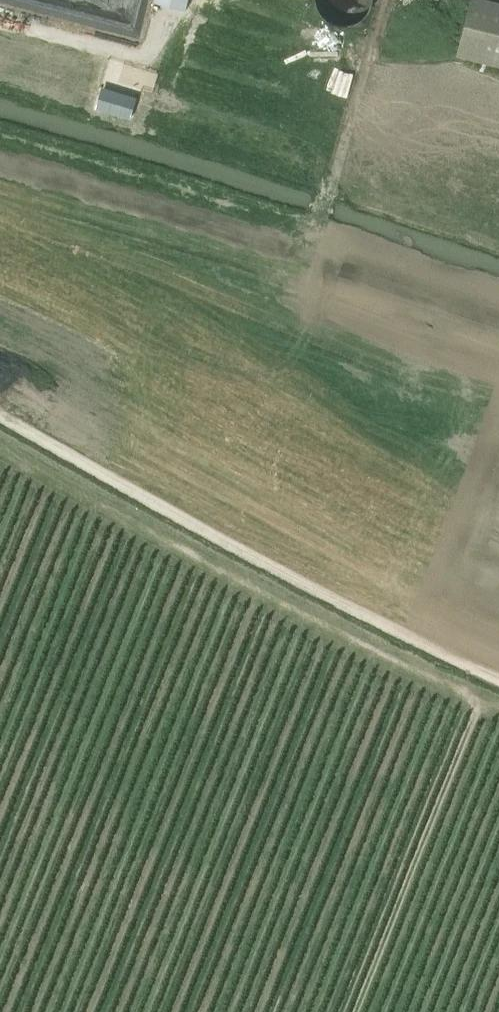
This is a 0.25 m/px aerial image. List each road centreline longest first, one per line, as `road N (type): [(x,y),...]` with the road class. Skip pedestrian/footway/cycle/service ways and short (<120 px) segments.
road 1 (track): [(0,414),(173,513),(498,678)]
road 2 (track): [(0,447),(479,704)]
road 3 (track): [(355,1011),(479,704)]

